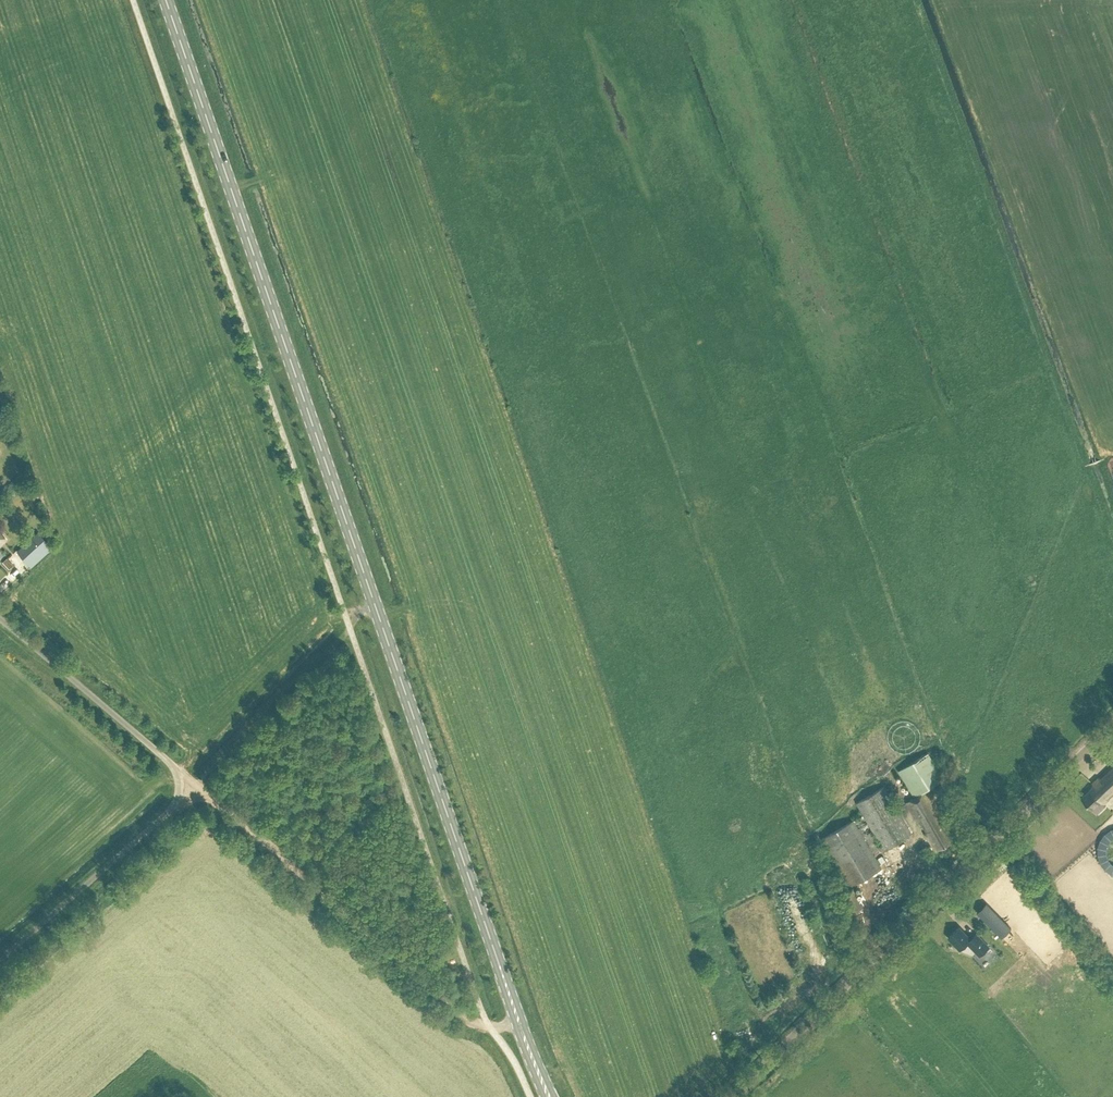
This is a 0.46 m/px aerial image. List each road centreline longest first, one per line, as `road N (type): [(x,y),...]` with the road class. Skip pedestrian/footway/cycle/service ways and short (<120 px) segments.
road 1 (primary): [(499,965),(166,0)]
road 2 (tertiary): [(732,1096),(1112,723)]
road 3 (unclassified): [(0,958),(169,810),(181,787),(168,760),(0,619)]
road 4 (track): [(490,1026),(466,1017),(204,793),(181,787)]
road 5 (primary): [(555,1096),(499,965)]
road 6 (primary): [(499,965),(544,1096)]

